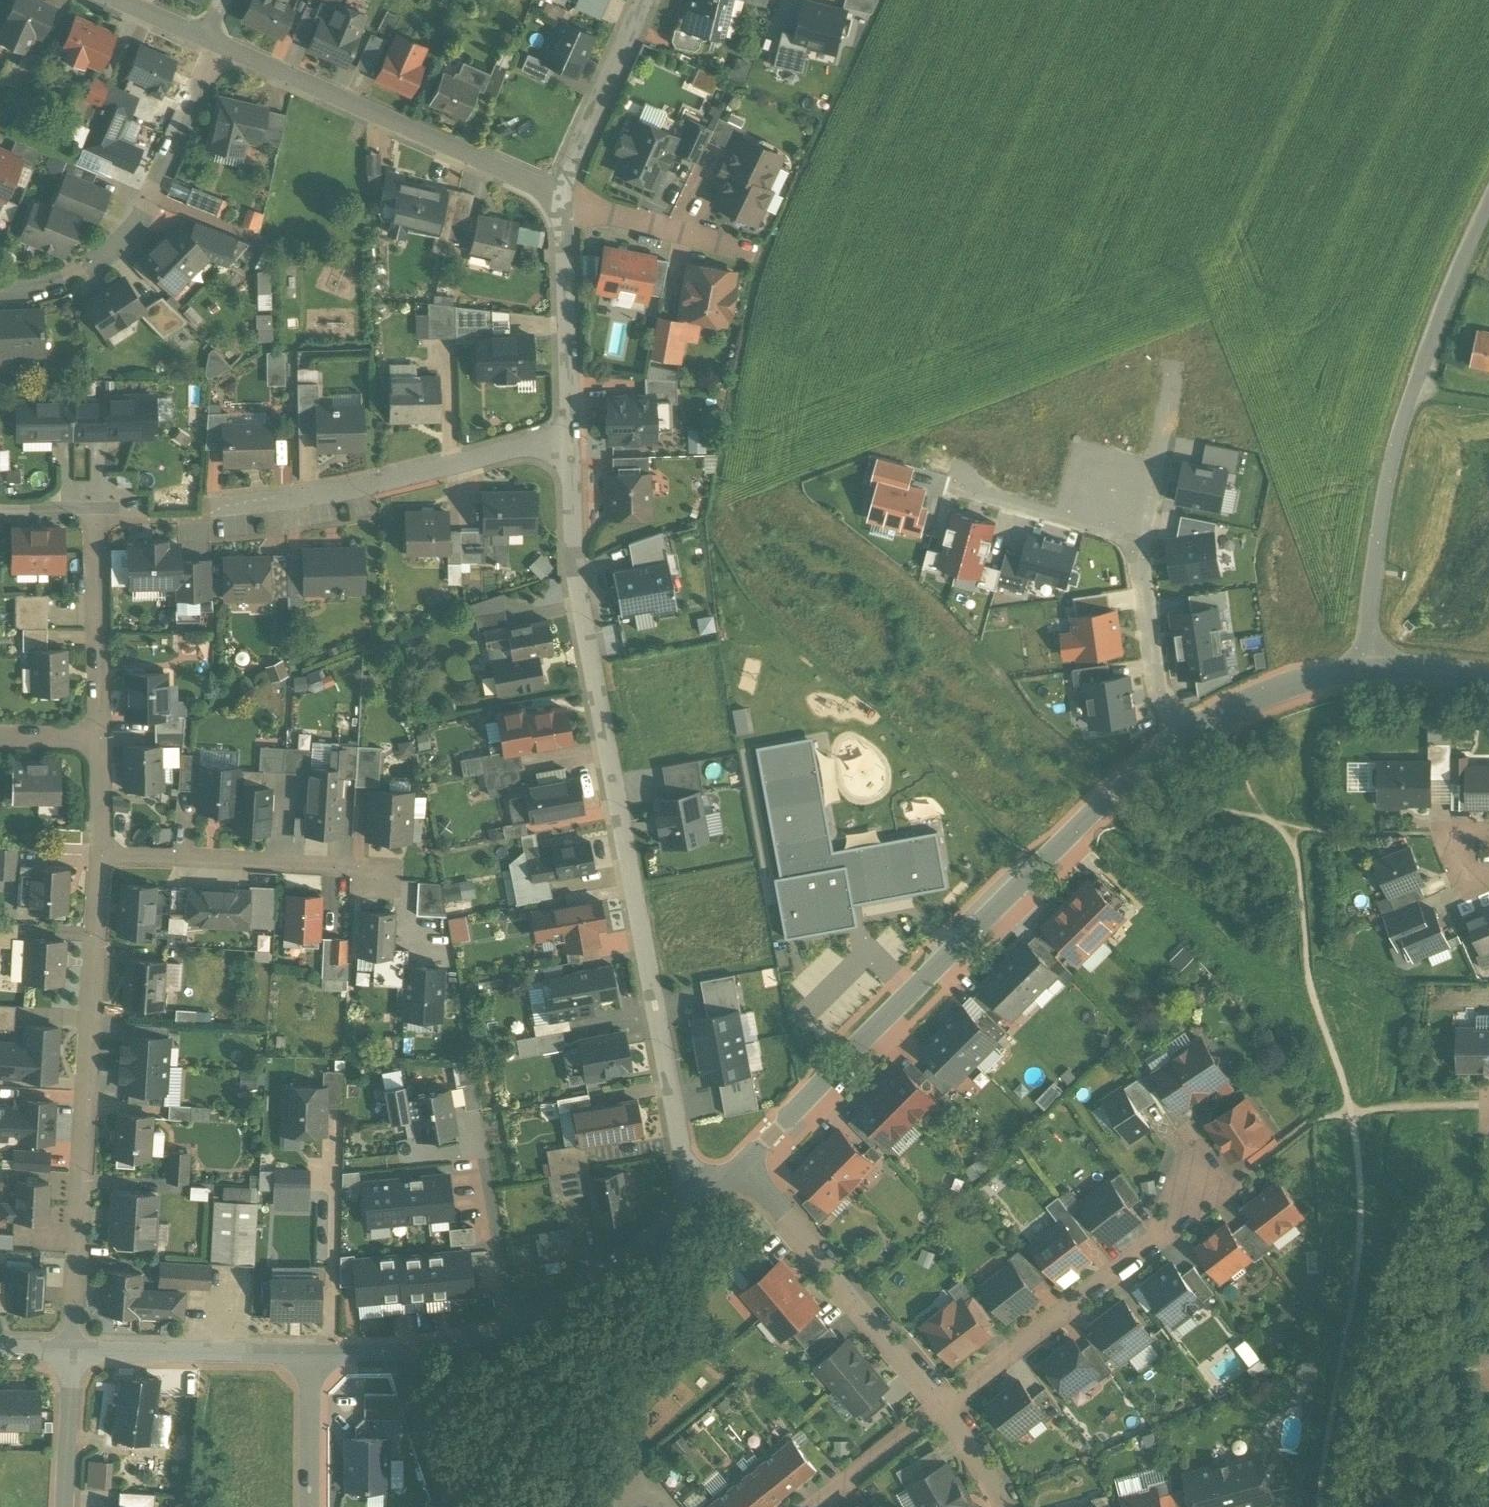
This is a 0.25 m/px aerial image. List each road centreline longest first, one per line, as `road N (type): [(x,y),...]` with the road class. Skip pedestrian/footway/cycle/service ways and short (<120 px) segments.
road 1 (residential): [(702,1203),(683,1148),(569,562),(571,429)]
road 2 (residential): [(1186,740),(1115,785),(741,1166)]
road 3 (residential): [(74,1354),(101,857)]
road 4 (unclassified): [(1488,200),(1452,276),(1415,387),(1350,673)]
road 5 (residential): [(702,1203),(606,1280),(511,1326),(456,1342),(312,1359)]
road 6 (residential): [(221,45),(564,195)]
road 7 (residential): [(571,429),(296,499),(212,509)]
road 8 (residential): [(221,45),(155,198),(120,250),(69,281),(0,286)]
road 9 (residential): [(943,1403),(1170,1229),(1200,1188)]
road 10 (residential): [(741,1166),(943,1403)]
road 11 (residential): [(101,857),(377,870)]
road 12 (residential): [(312,1359),(74,1354)]
road 13 (residential): [(571,429),(564,195)]
road 14 (residential): [(101,739),(96,509)]
road 15 (residential): [(1186,740),(1159,697),(1134,534)]
road 16 (residential): [(564,195),(646,0)]
road 17 (residential): [(564,195),(746,252)]
road 18 (residential): [(1134,534),(1180,349)]
road 19 (residential): [(1350,673),(1186,740)]
road 20 (residential): [(1134,534),(969,493)]
road 21 (residential): [(943,1403),(814,1506)]
road 22 (residential): [(66,1506),(74,1354)]
road 23 (residential): [(314,1506),(312,1359)]
road 24 (residential): [(1488,676),(1350,673)]
road 25 (residential): [(943,1403),(1013,1506)]

